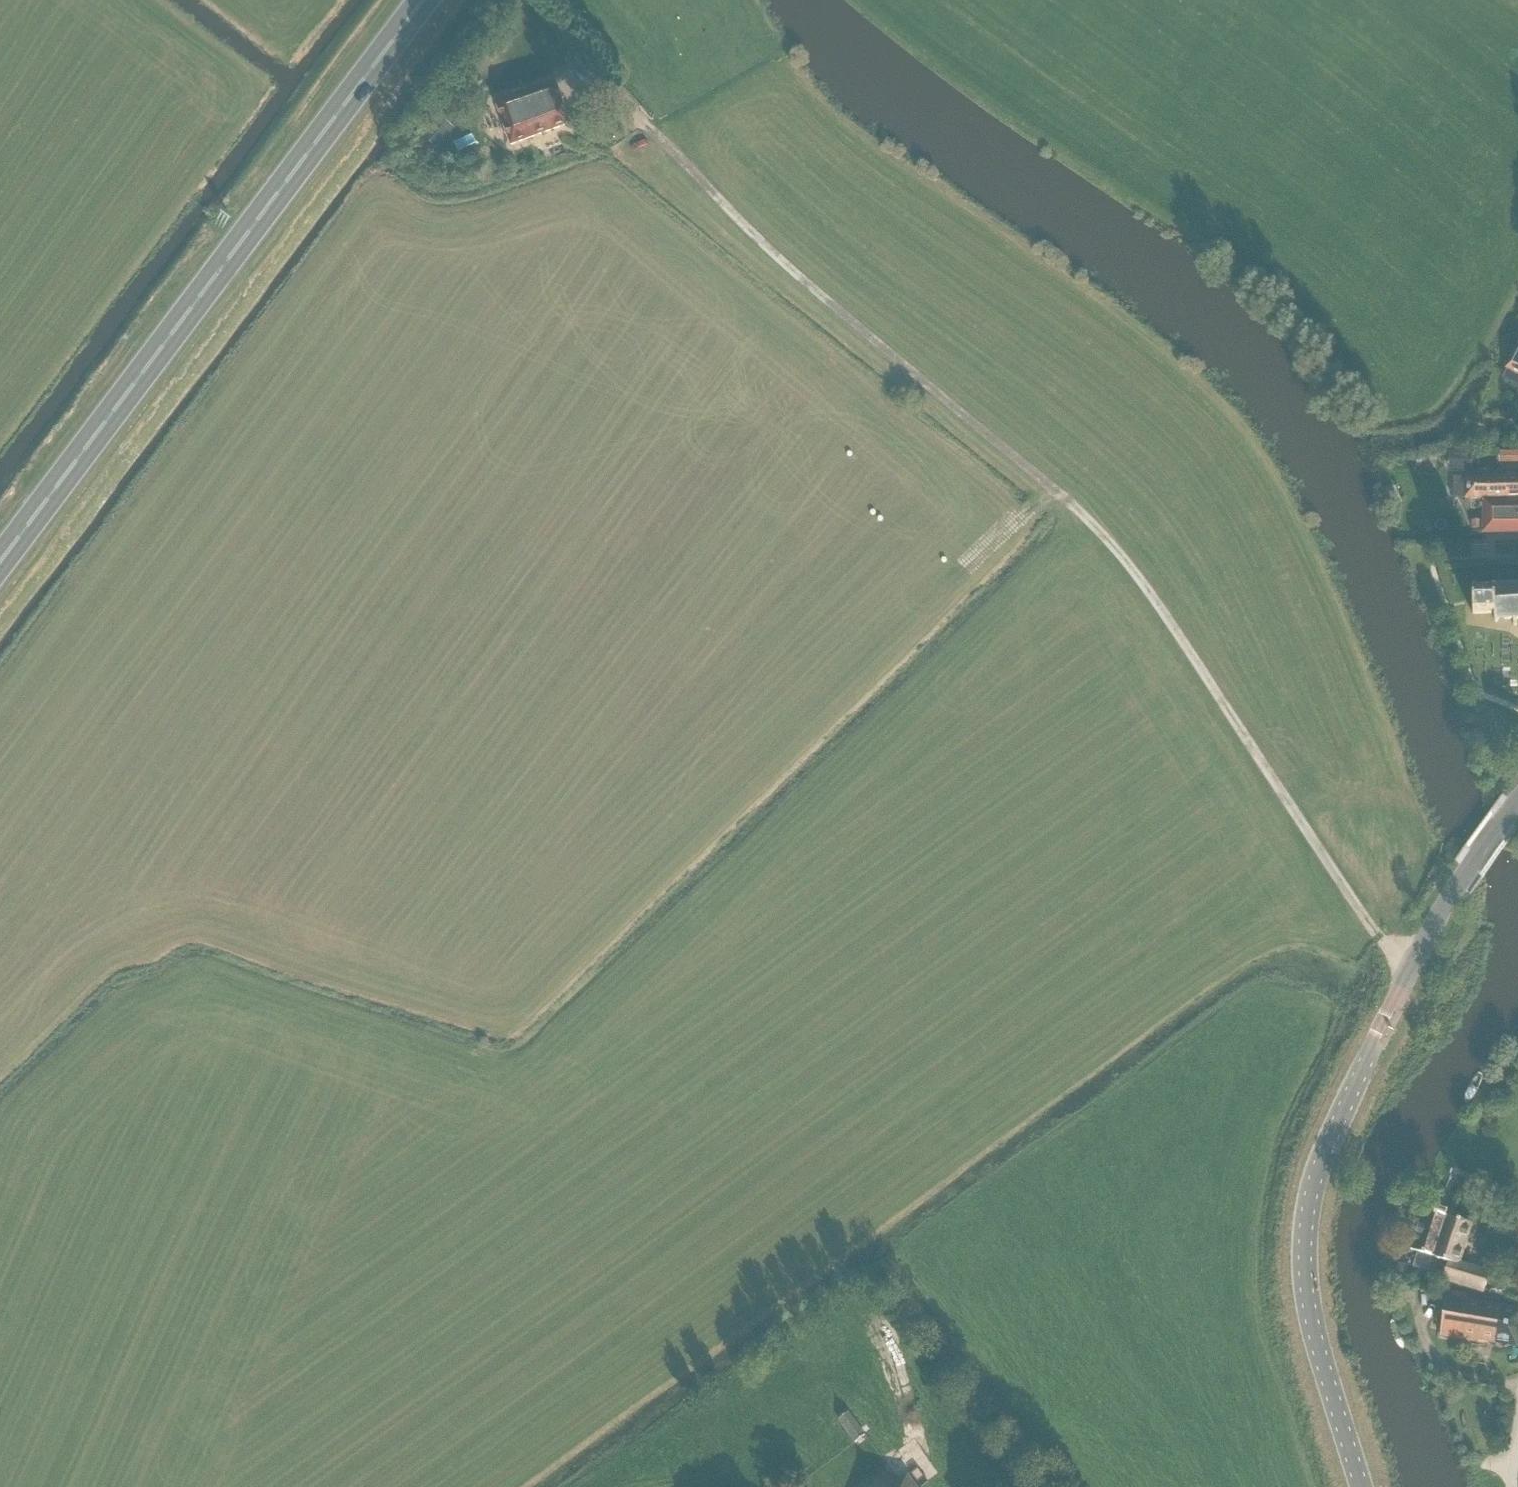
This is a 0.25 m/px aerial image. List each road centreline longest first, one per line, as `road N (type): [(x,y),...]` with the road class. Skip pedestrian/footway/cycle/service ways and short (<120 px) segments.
road 1 (track): [(1408,976),(1120,553),(759,241),(651,125),(612,119)]
road 2 (tertiary): [(1363,1486),(1314,1323),(1307,1270),(1314,1197),(1408,976),(1469,867),(1517,805)]
road 3 (trunk): [(0,568),(426,0)]
road 4 (track): [(1517,1386),(1442,1367),(1423,1334),(1427,1307)]

